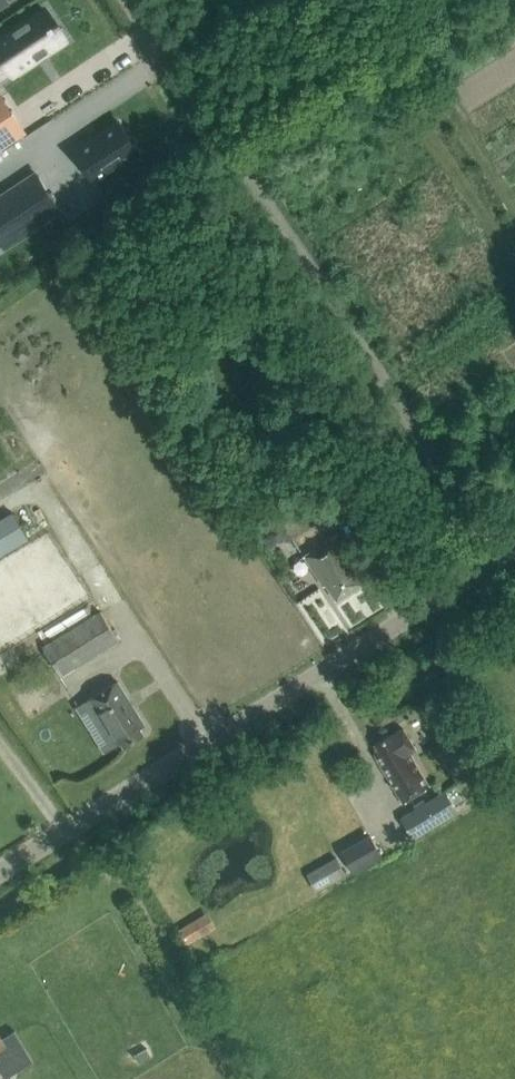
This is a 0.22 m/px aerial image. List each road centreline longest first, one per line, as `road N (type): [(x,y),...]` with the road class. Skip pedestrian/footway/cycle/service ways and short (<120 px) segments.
road 1 (track): [(499,560),(124,0)]
road 2 (unclassified): [(0,870),(514,550)]

